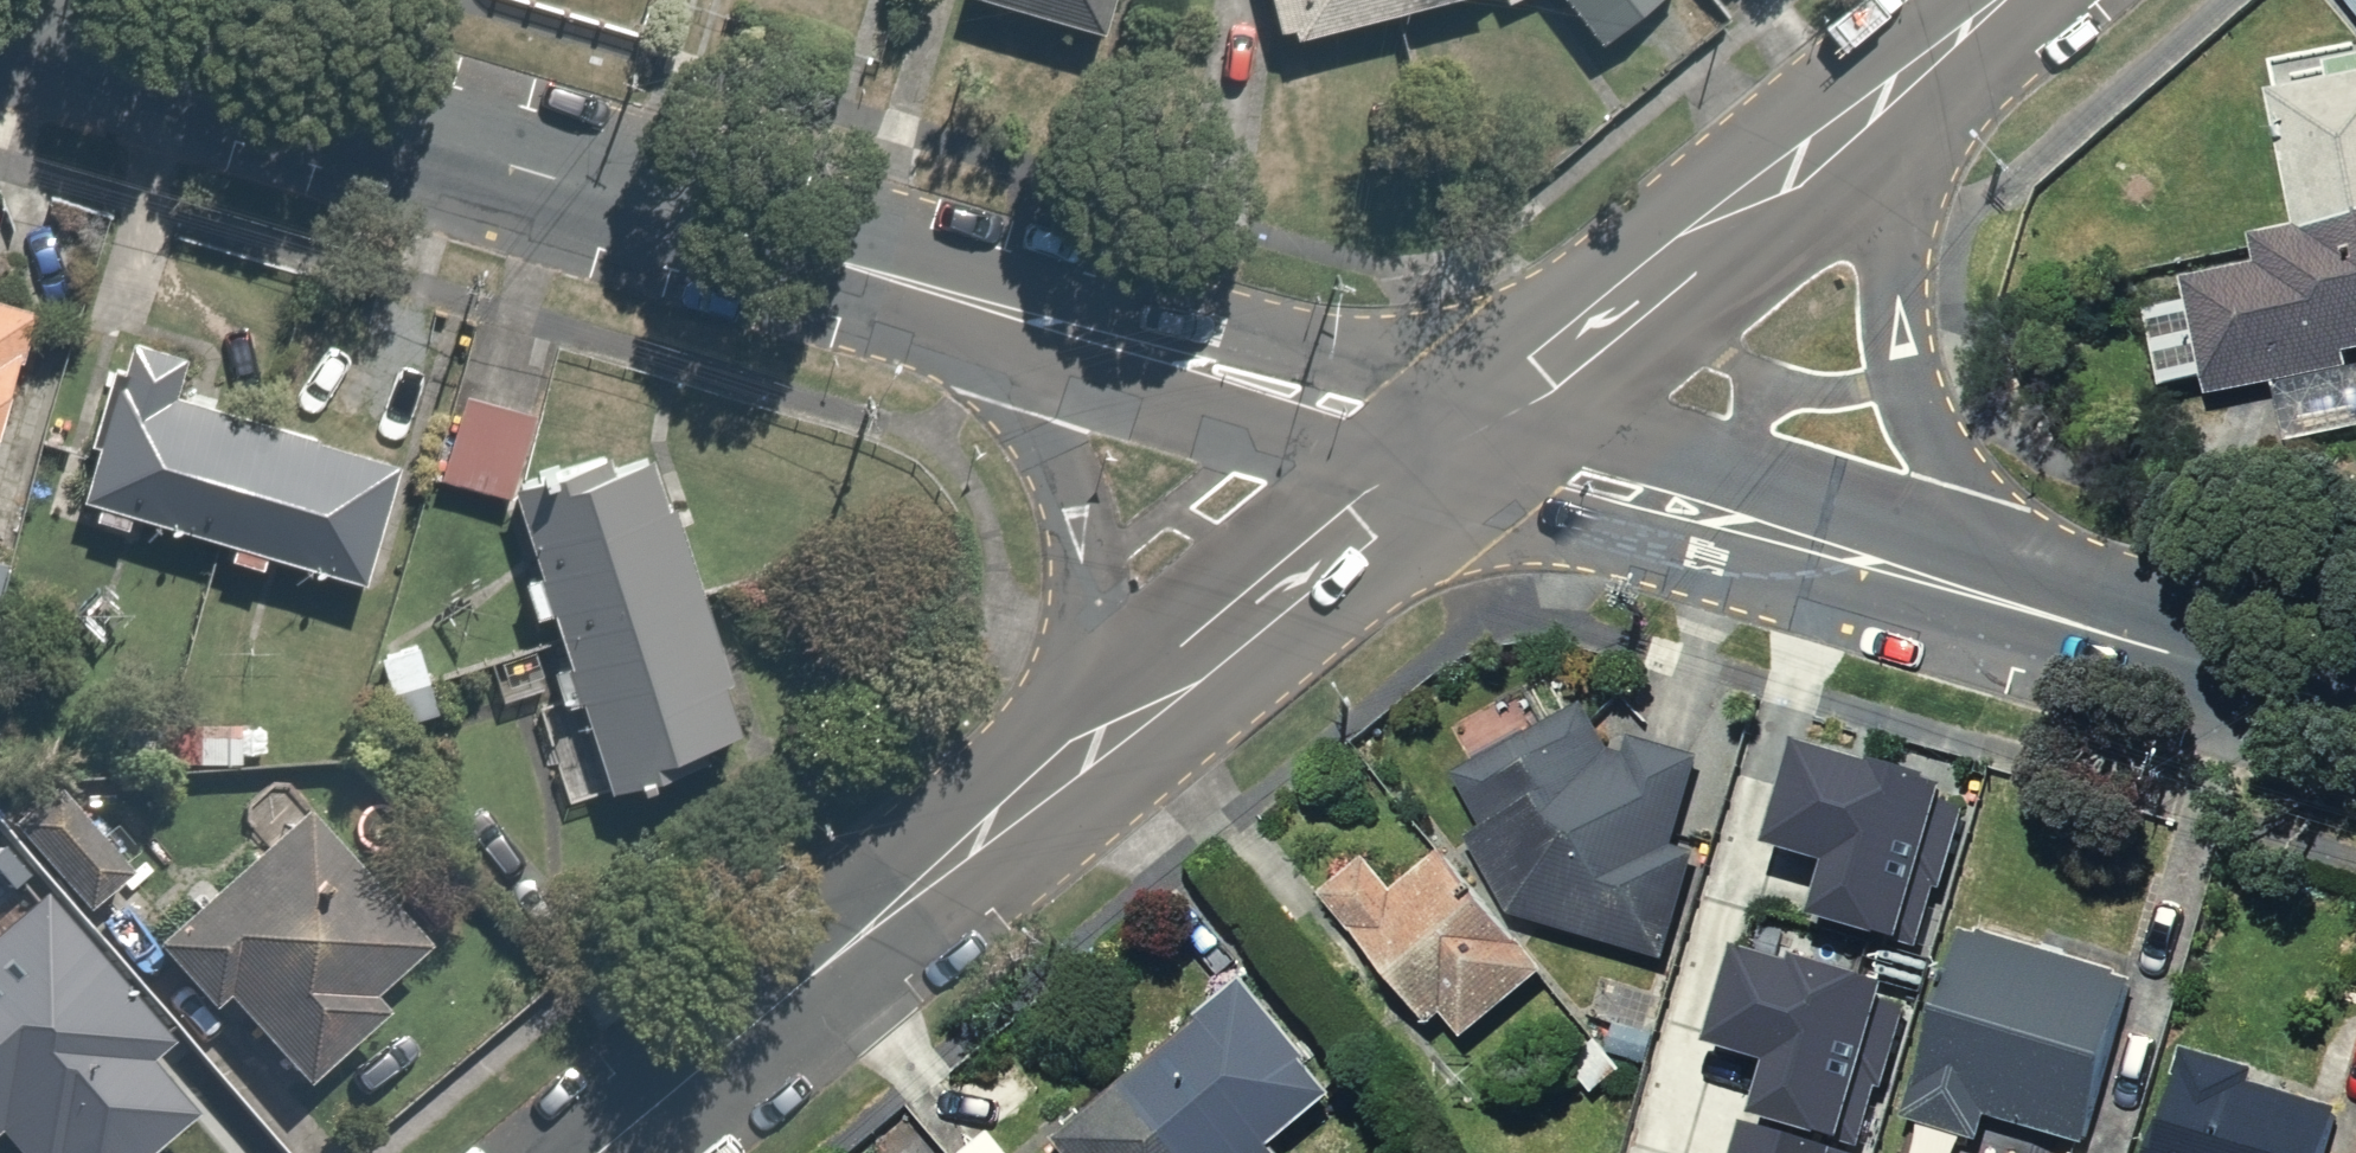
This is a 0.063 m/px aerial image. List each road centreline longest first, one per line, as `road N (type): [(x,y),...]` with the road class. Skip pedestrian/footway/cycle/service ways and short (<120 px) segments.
road 1 (unclassified): [(984,300),(0,17)]
road 2 (unclassified): [(1934,58),(1463,437)]
road 3 (unclassified): [(2031,610),(1463,437)]
road 4 (unclassified): [(1934,58),(1894,233),(1893,302),(1905,377),(1958,488),(2031,610)]
road 5 (unclassified): [(1056,780),(607,1152)]
road 6 (unclassified): [(1463,437),(1056,780)]
road 7 (unclassified): [(1056,780),(1092,711),(1093,643),(1077,554),(984,300)]
road 8 (unclassified): [(1463,437),(984,300)]
road 9 (unclassified): [(2355,708),(2031,610)]

